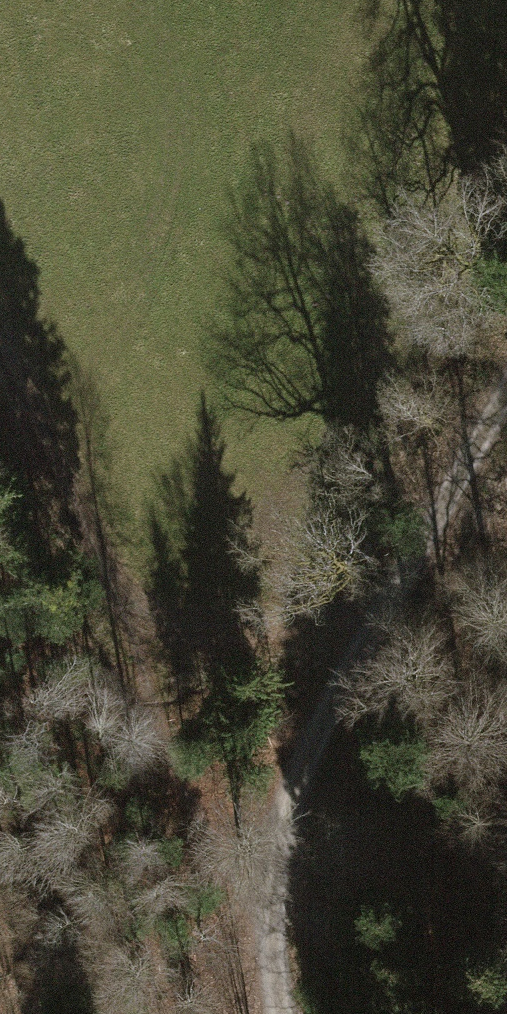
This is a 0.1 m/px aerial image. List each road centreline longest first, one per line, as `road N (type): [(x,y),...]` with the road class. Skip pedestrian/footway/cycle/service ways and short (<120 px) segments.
road 1 (track): [(506,393),(379,610),(326,719),(292,815),(279,893),(282,1013)]
road 2 (track): [(0,378),(106,573),(142,622),(379,610)]
road 3 (track): [(279,893),(170,744),(142,622)]

